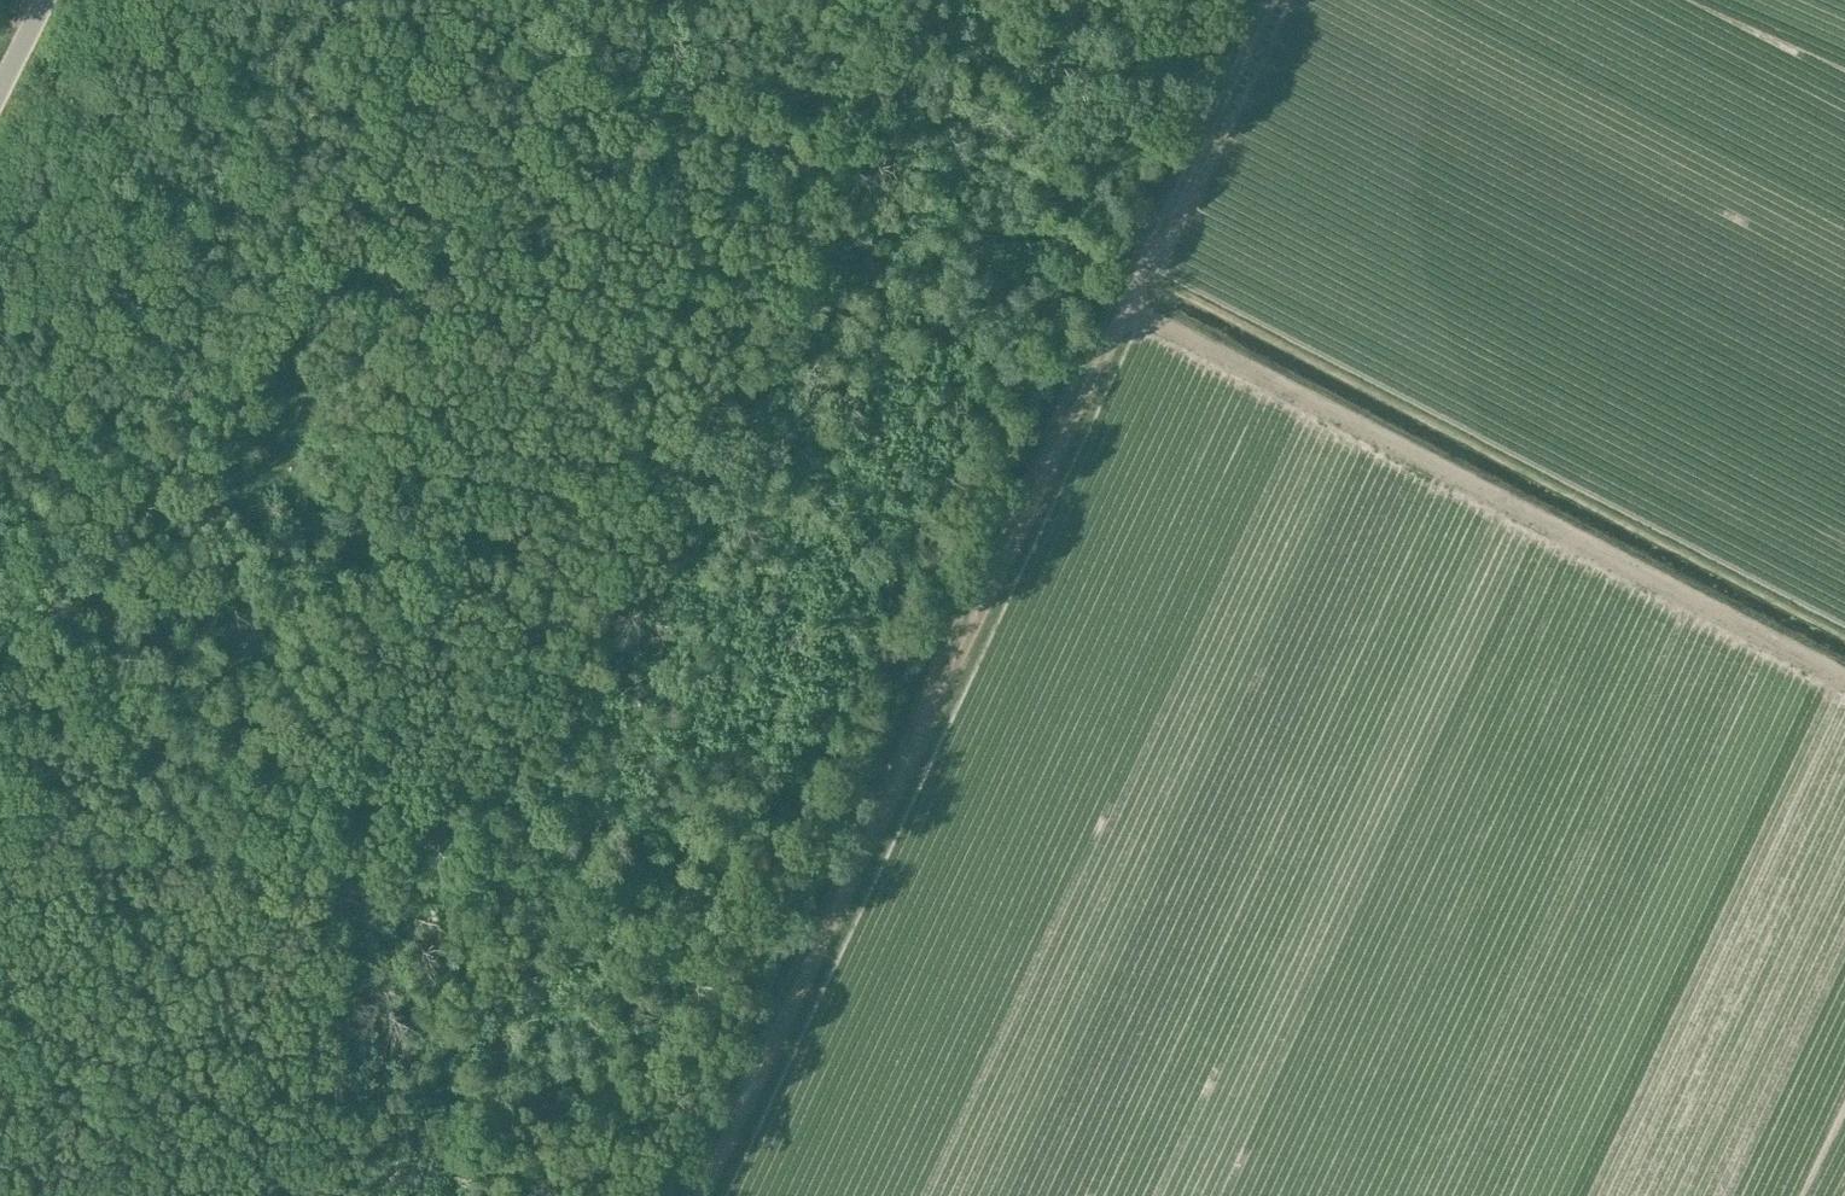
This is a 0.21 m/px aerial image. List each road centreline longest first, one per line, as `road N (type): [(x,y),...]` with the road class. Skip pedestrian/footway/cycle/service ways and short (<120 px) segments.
road 1 (track): [(706,1195),(1126,307),(1844,676)]
road 2 (track): [(1126,307),(1273,0)]

